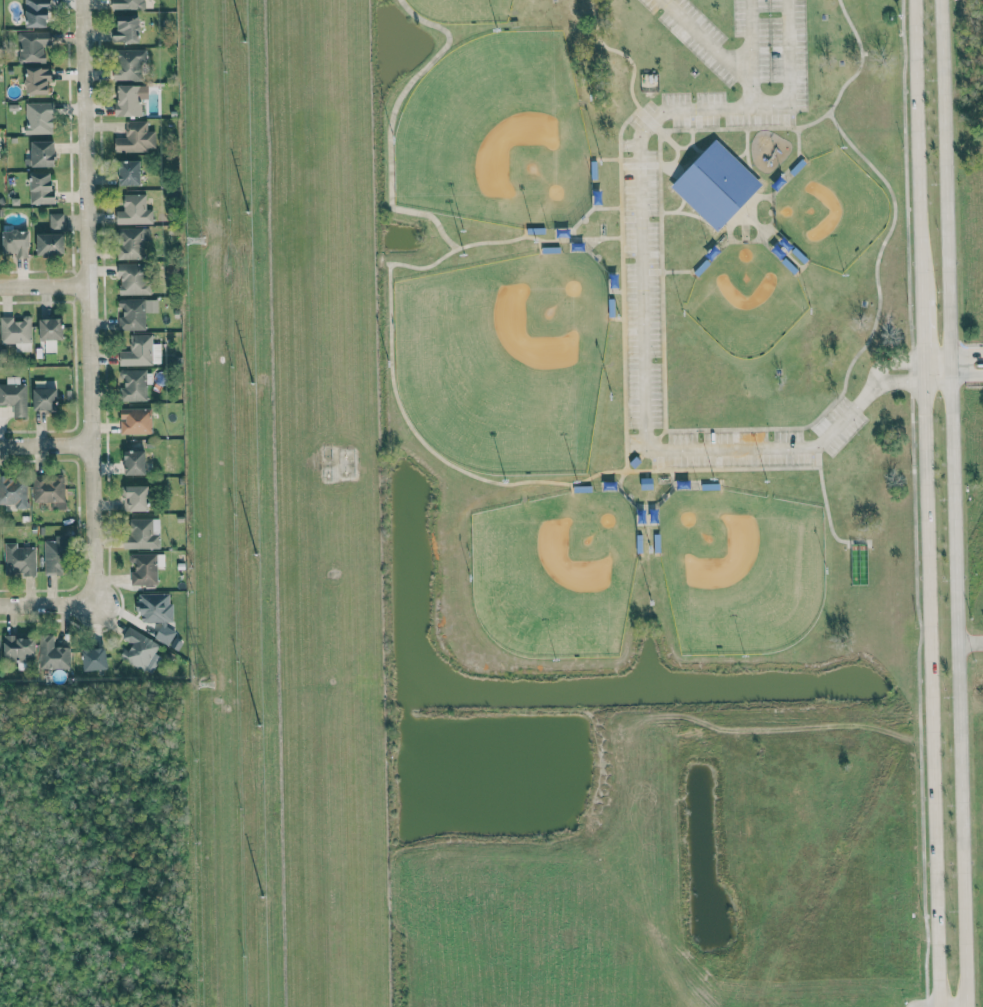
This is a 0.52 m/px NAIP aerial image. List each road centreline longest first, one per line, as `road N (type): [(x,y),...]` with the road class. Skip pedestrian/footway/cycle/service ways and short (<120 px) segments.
road 1 (secondary): [(917,0),(939,1006)]
road 2 (secondary): [(967,1006),(948,374)]
road 3 (residential): [(87,605),(101,604),(82,0)]
road 4 (secondary): [(948,356),(937,0)]

